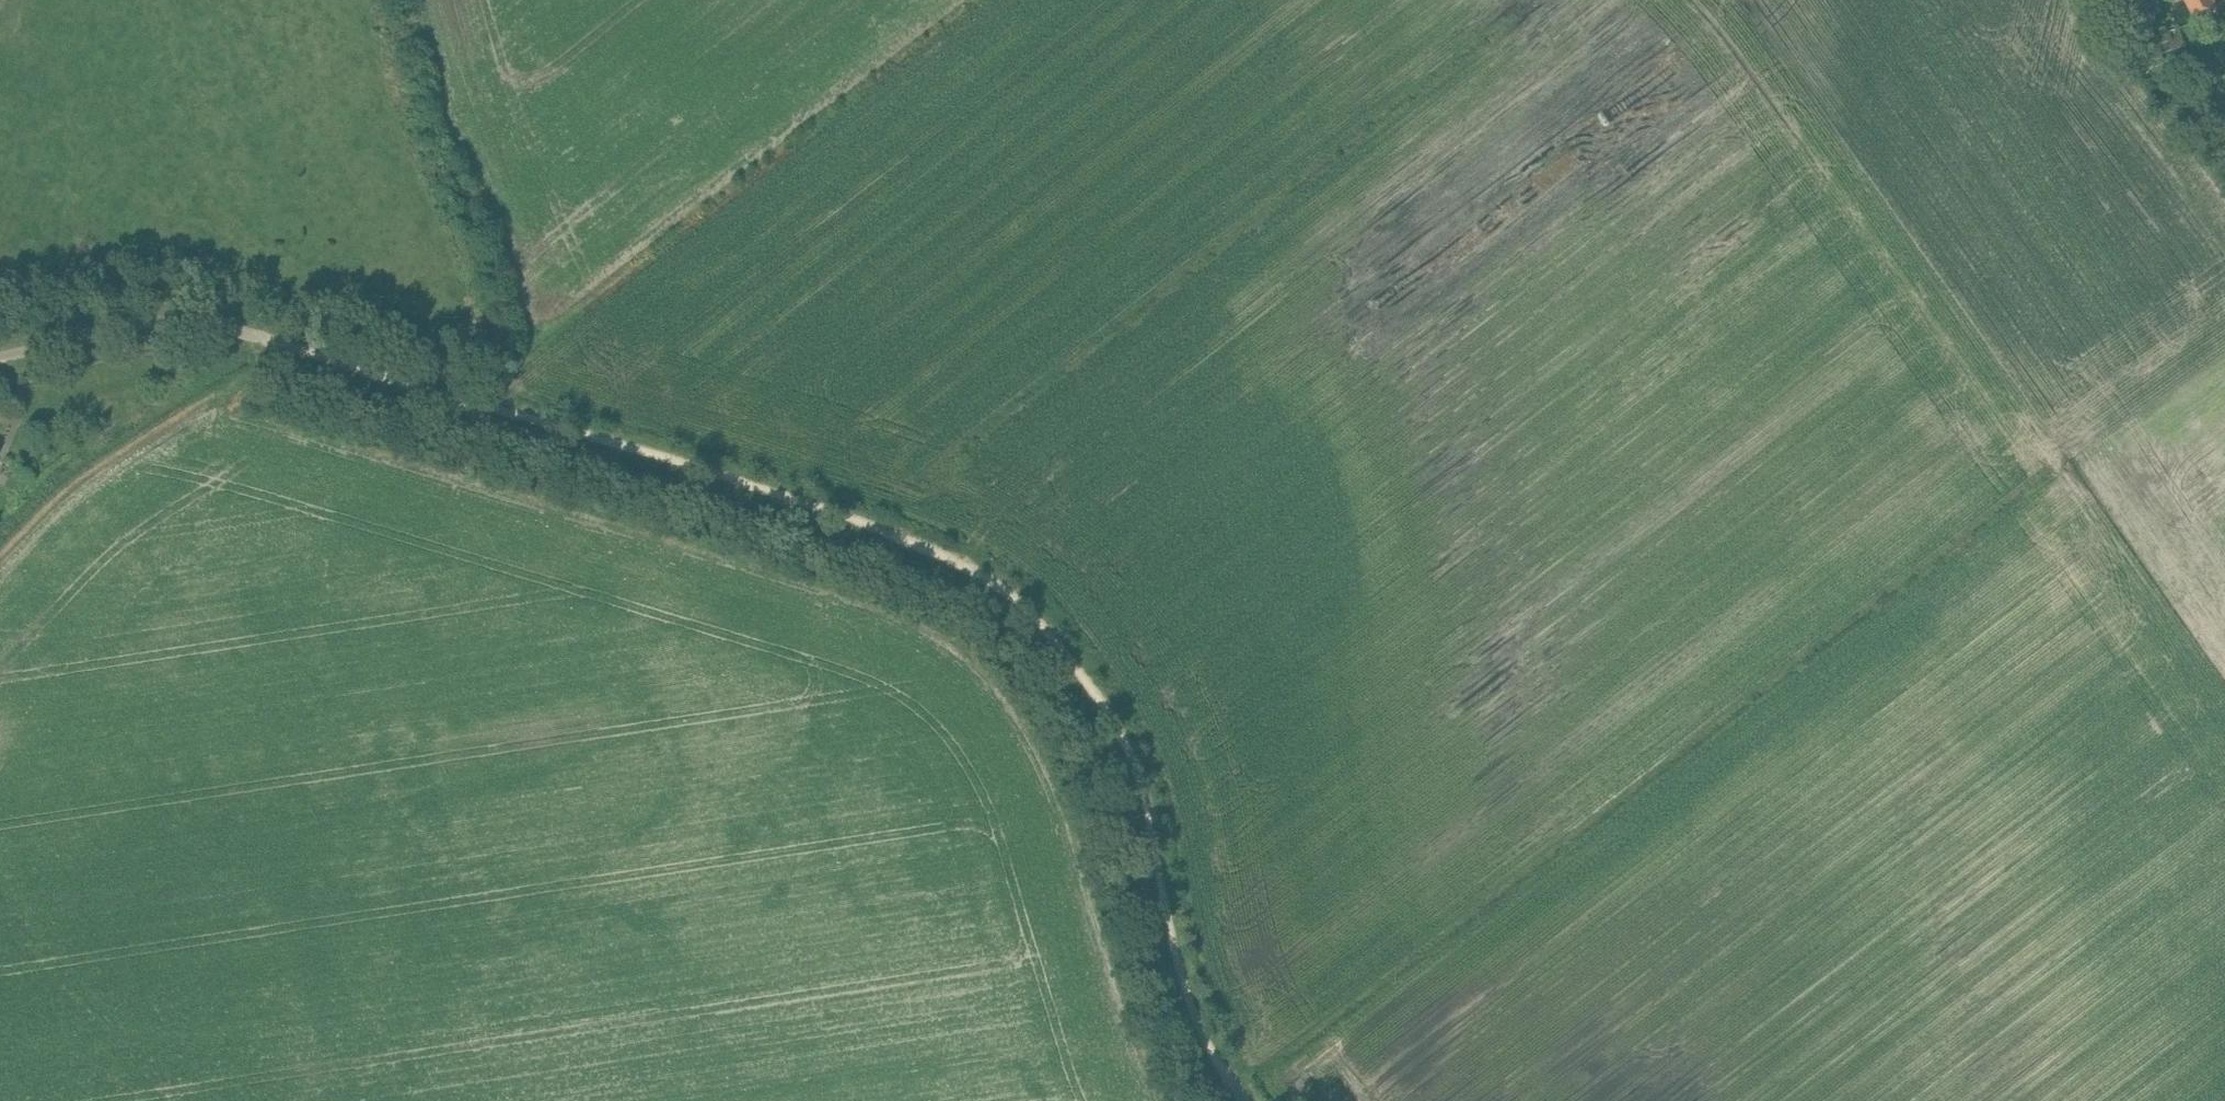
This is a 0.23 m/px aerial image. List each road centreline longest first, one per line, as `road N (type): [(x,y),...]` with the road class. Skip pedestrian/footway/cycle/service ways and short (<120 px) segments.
road 1 (track): [(1248,1100),(1217,1048),(1183,958),(1139,766),(1071,653),(1010,594),(956,558),(866,519),(241,331)]
road 2 (unclassified): [(241,331),(189,322),(113,326),(0,356)]

